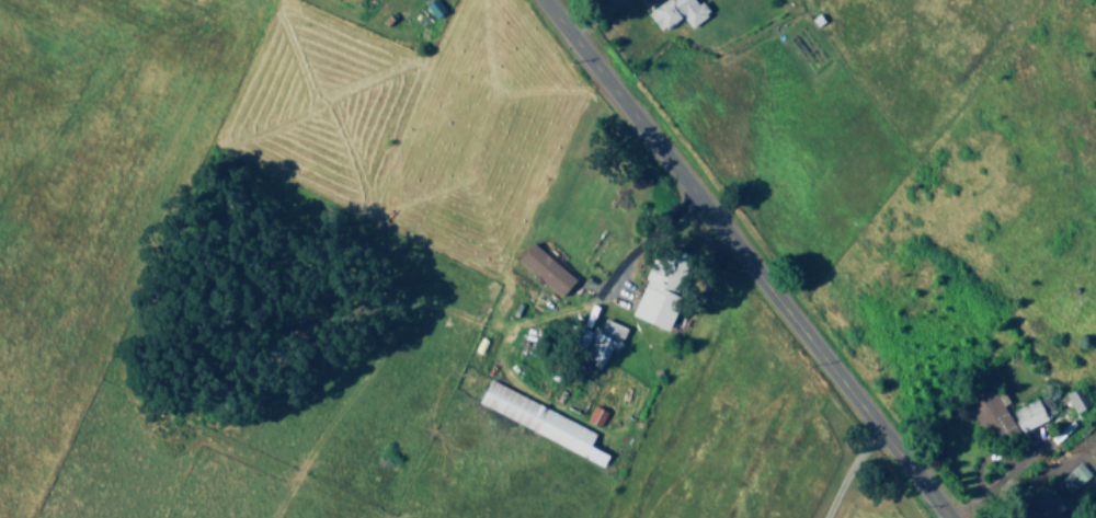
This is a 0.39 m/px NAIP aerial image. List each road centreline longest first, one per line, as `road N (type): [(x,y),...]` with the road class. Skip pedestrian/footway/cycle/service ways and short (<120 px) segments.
road 1 (tertiary): [(946,517),(542,0)]

